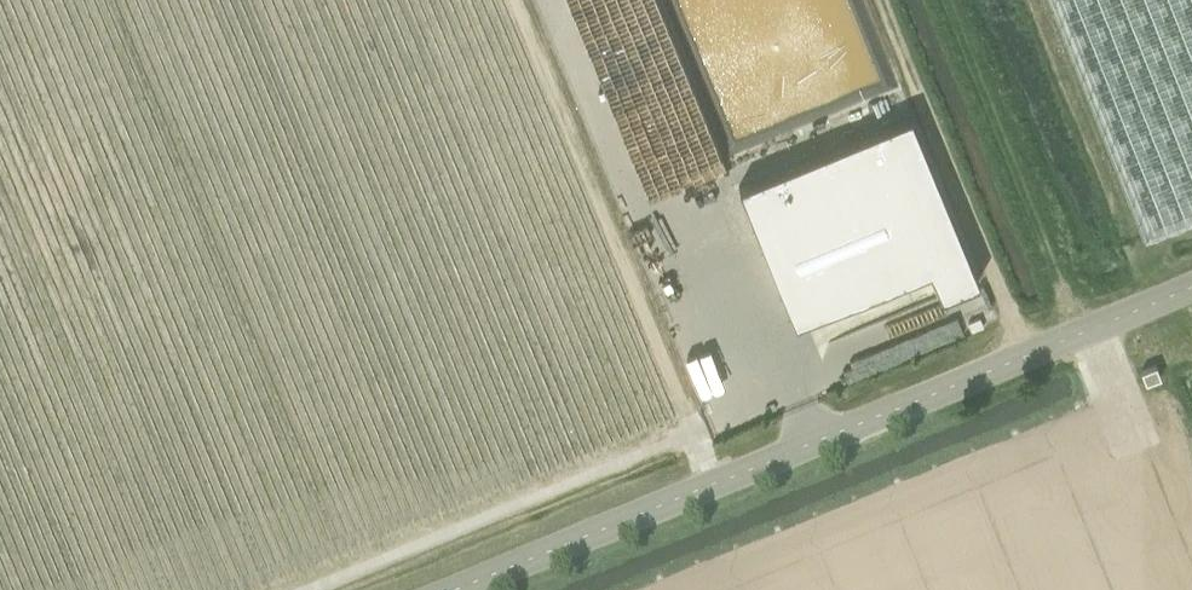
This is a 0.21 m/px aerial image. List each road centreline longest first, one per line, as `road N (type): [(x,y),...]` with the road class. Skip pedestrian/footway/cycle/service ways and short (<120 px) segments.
road 1 (unclassified): [(1191,289),(451,589)]
road 2 (track): [(517,0),(711,484)]
road 3 (track): [(691,434),(311,589)]
road 4 (track): [(1024,357),(877,0)]
road 5 (track): [(1081,334),(949,0)]

